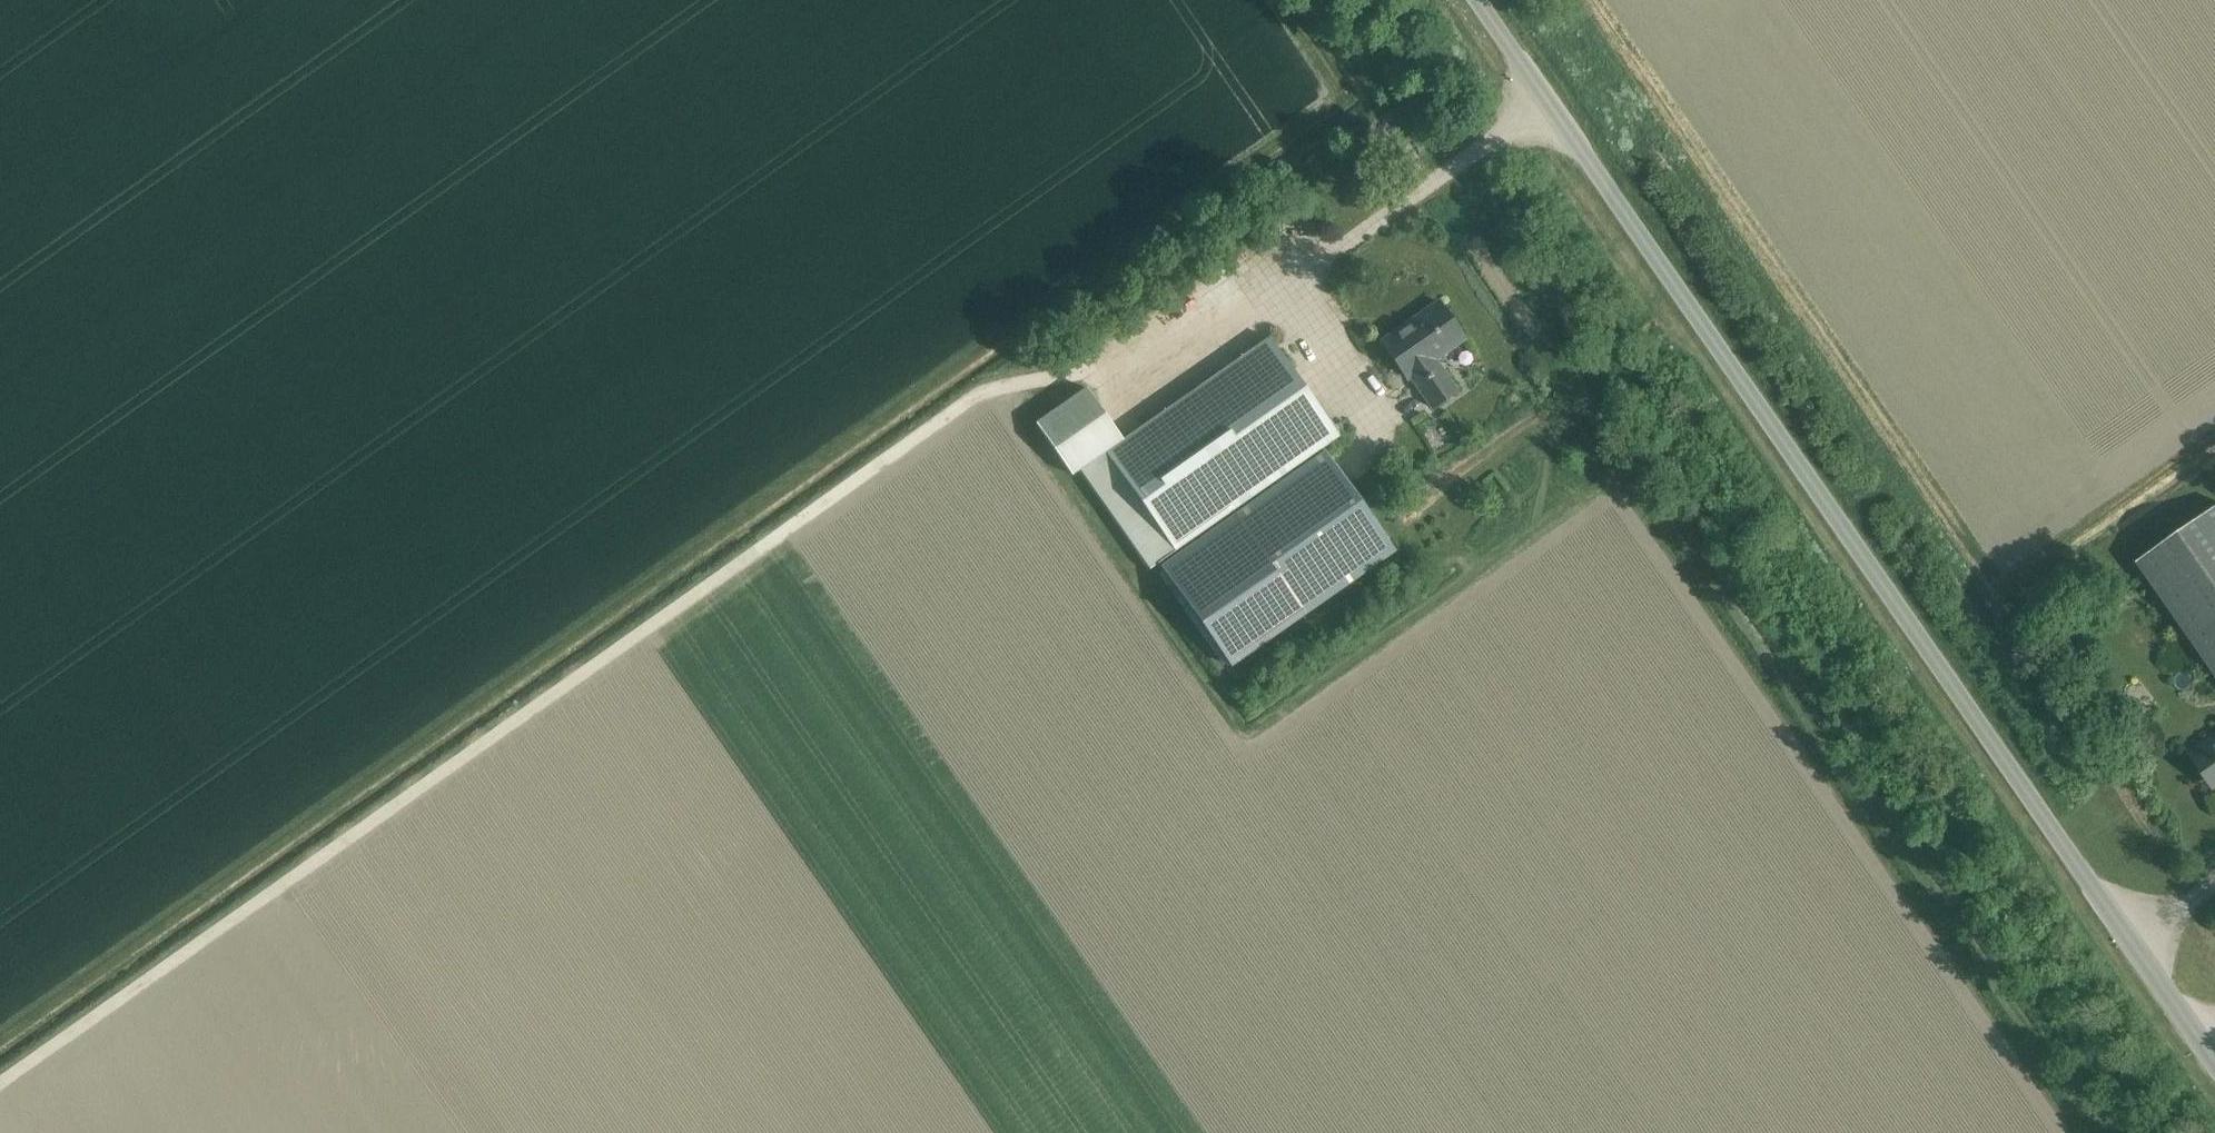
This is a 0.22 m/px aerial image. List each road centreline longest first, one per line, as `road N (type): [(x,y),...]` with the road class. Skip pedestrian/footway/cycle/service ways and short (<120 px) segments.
road 1 (unclassified): [(2214,1068),(1467,0)]

